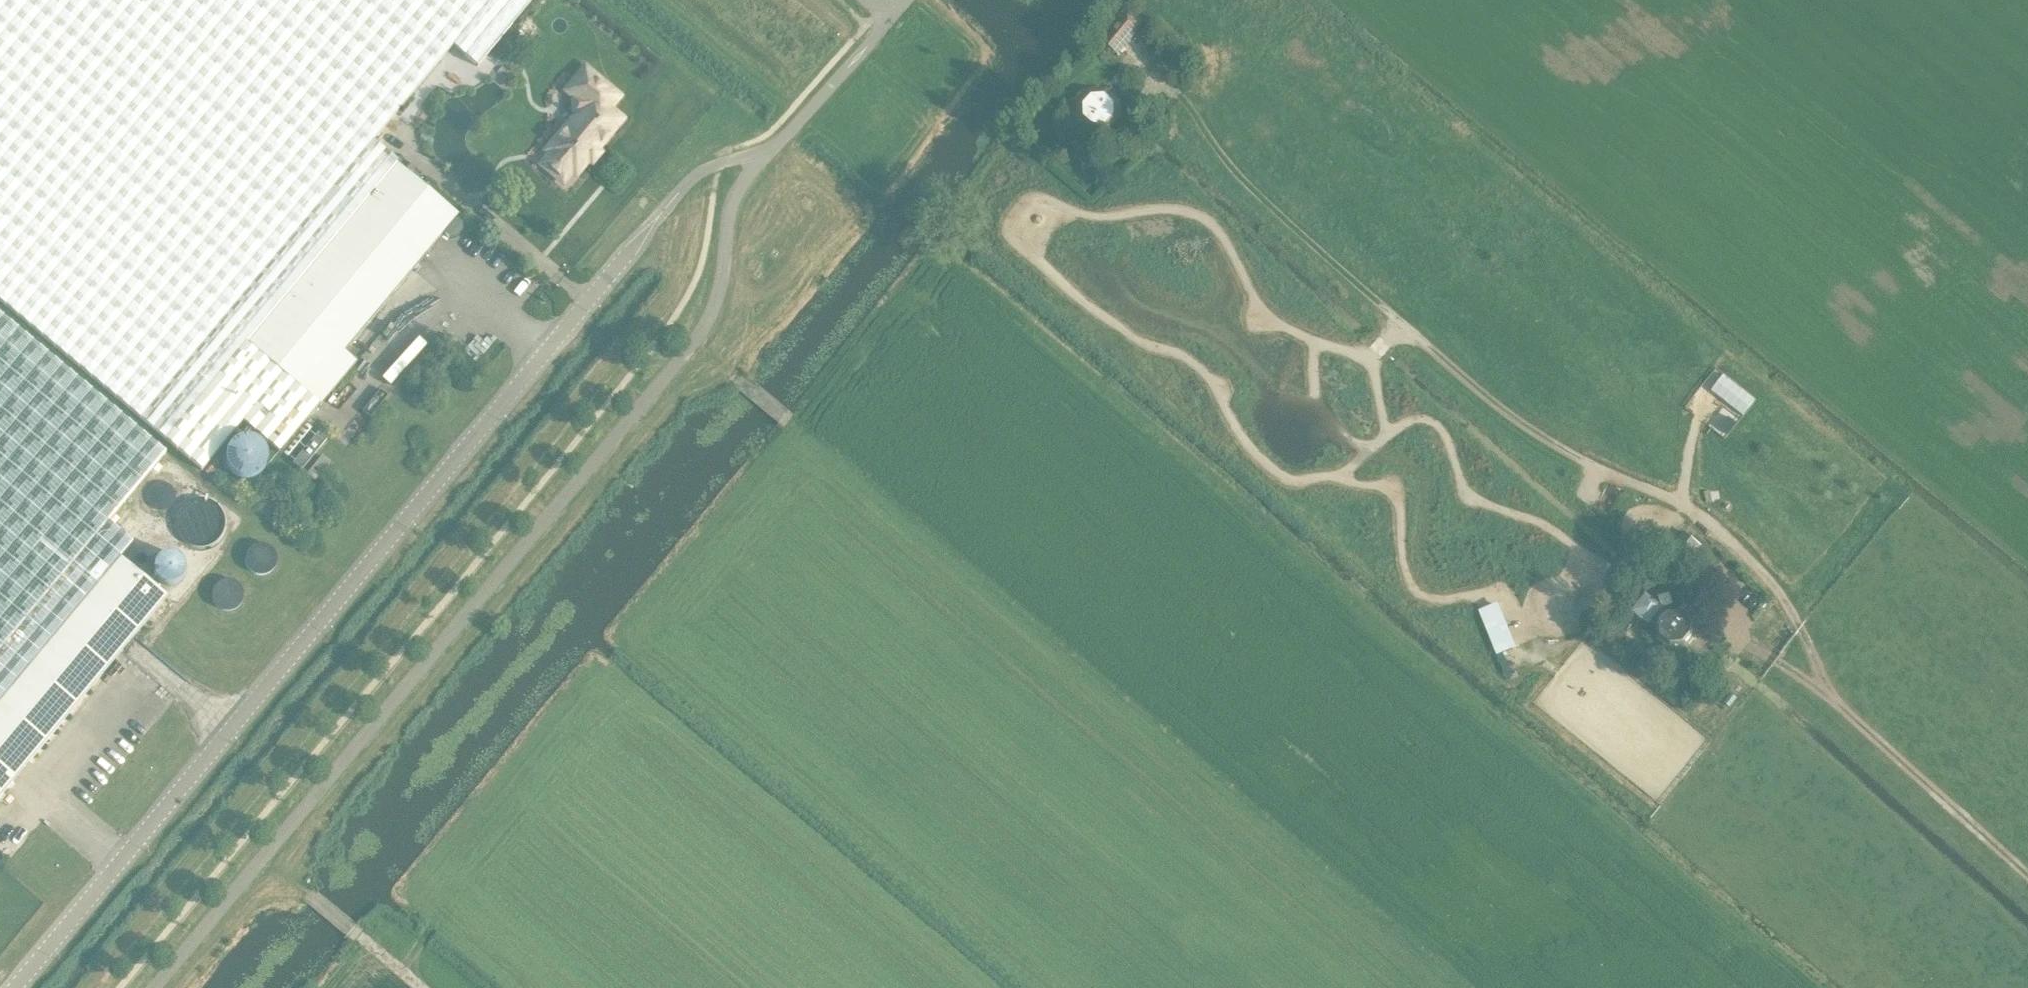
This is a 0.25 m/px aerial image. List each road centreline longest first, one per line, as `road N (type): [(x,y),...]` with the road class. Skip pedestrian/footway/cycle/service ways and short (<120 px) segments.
road 1 (unclassified): [(14,987),(629,250)]

